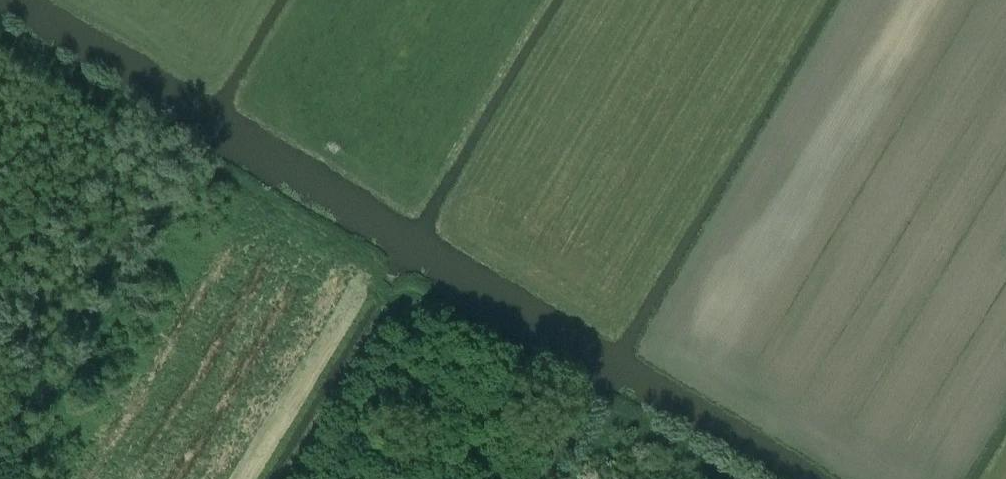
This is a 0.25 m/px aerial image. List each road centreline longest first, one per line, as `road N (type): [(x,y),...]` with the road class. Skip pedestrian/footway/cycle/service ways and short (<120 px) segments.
road 1 (track): [(18,478),(208,170),(0,35)]
road 2 (track): [(515,478),(569,385),(412,295),(399,308),(366,282),(362,261),(208,170)]
road 3 (track): [(297,478),(399,308)]
road 4 (track): [(740,478),(642,416),(603,423)]

